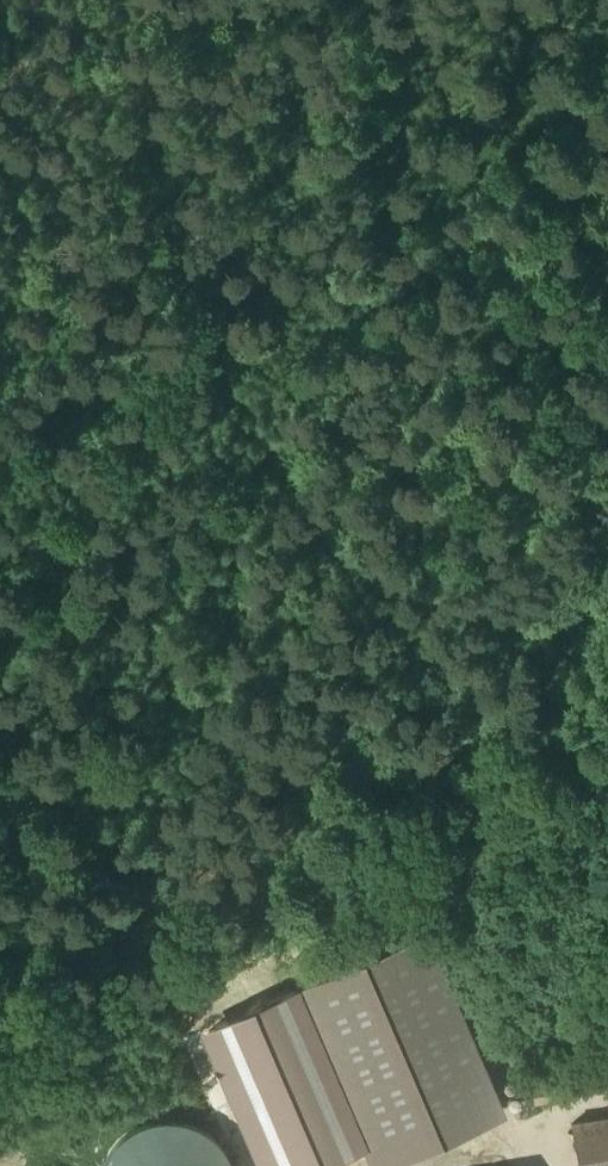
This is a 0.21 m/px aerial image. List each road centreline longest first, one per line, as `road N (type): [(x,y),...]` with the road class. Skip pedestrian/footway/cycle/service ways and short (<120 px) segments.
road 1 (track): [(0,454),(607,94)]

